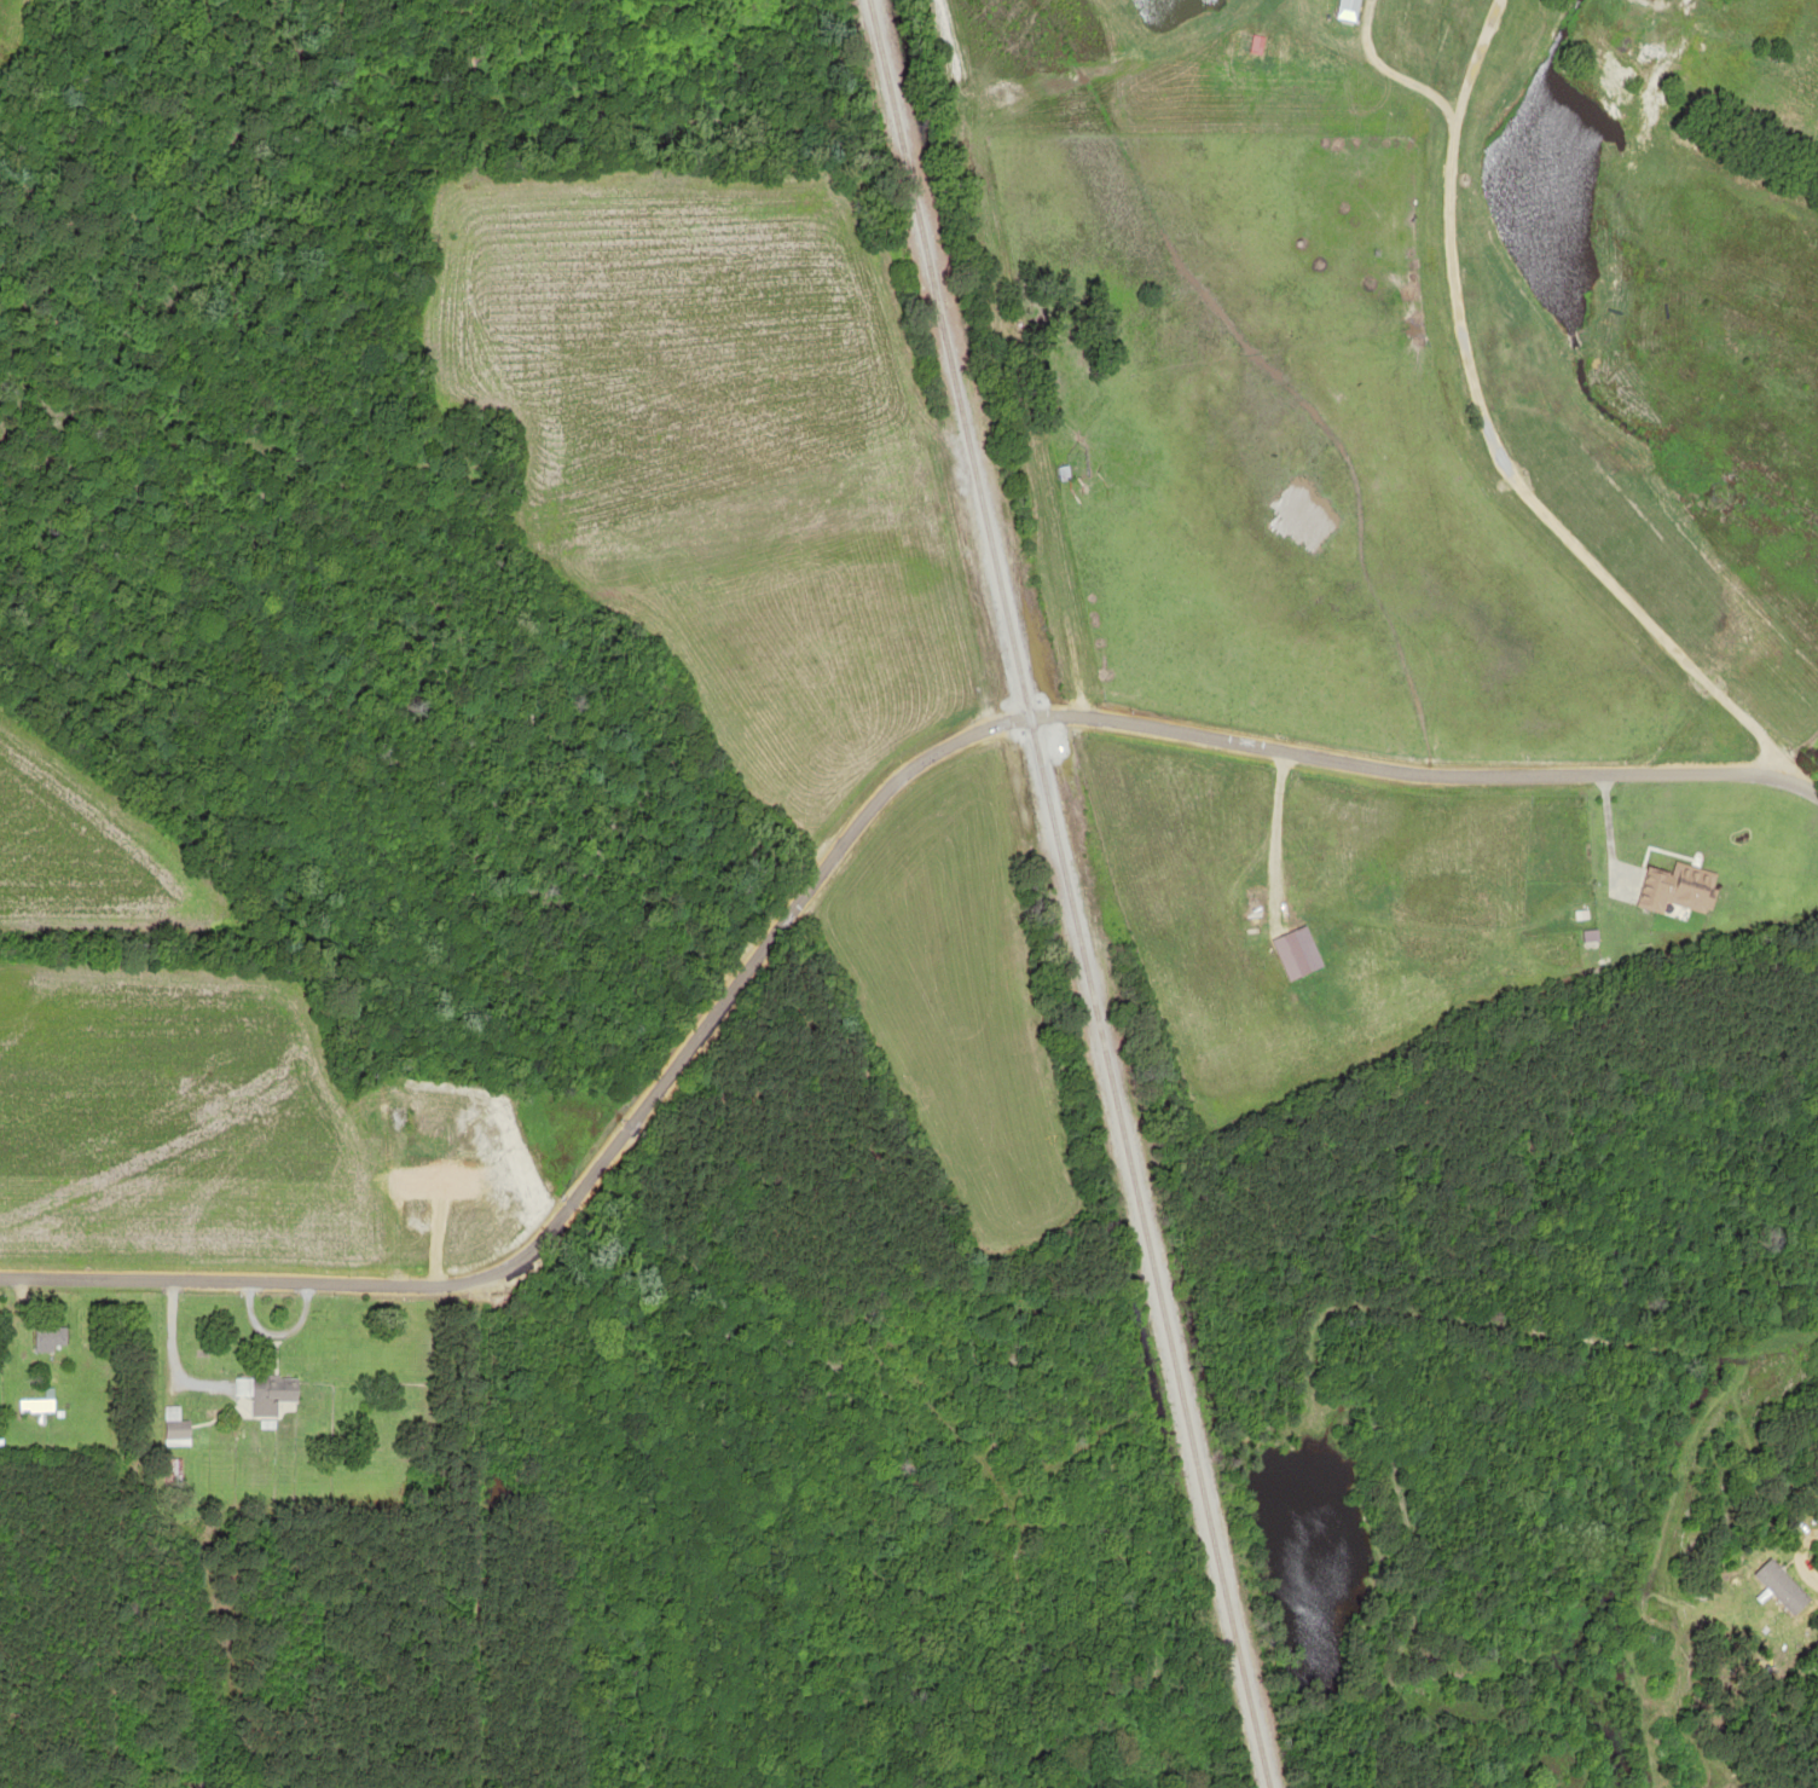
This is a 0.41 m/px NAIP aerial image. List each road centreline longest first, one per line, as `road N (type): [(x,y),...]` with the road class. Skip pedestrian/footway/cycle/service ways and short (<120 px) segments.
road 1 (residential): [(1817,797),(1755,770),(1412,777),(1124,710),(1030,788),(951,722),(872,783),(557,1205),(475,1277),(0,1272)]

